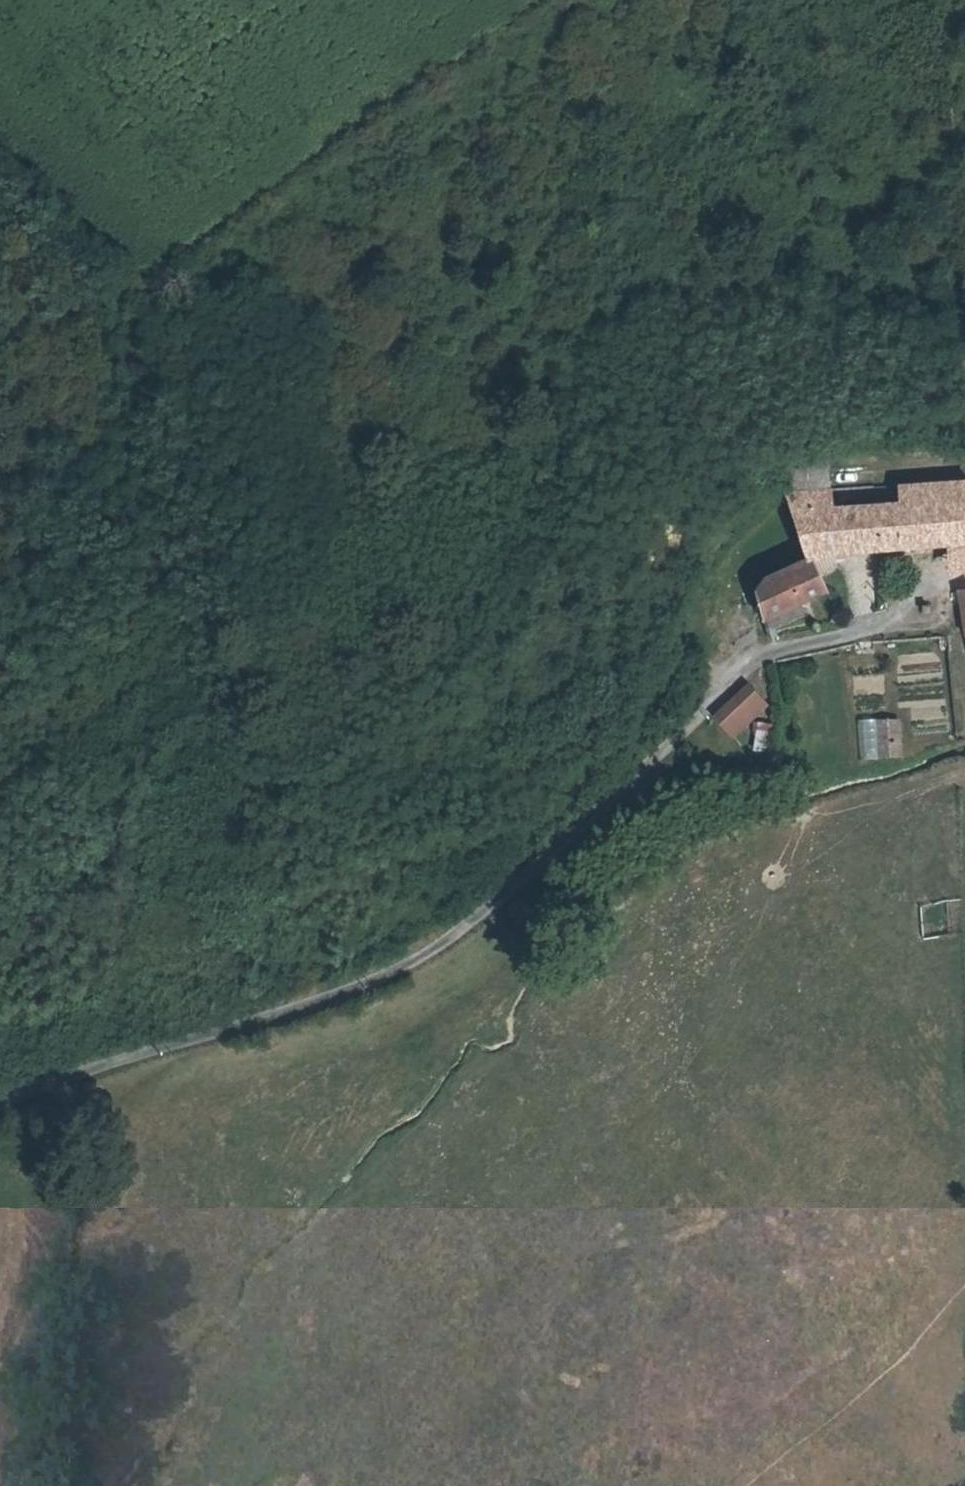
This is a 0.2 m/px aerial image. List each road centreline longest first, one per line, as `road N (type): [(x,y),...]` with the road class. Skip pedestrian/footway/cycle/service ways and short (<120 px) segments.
road 1 (unclassified): [(0,1104),(376,980),(443,942),(766,657),(931,632),(952,643),(964,672)]

